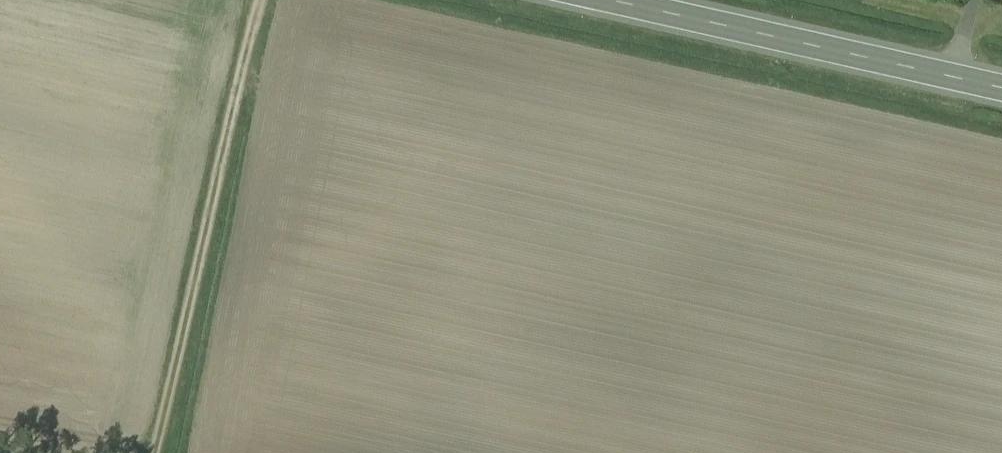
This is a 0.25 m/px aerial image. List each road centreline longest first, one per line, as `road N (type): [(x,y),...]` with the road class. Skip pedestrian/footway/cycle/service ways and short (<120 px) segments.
road 1 (secondary): [(597,0),(1001,91)]

